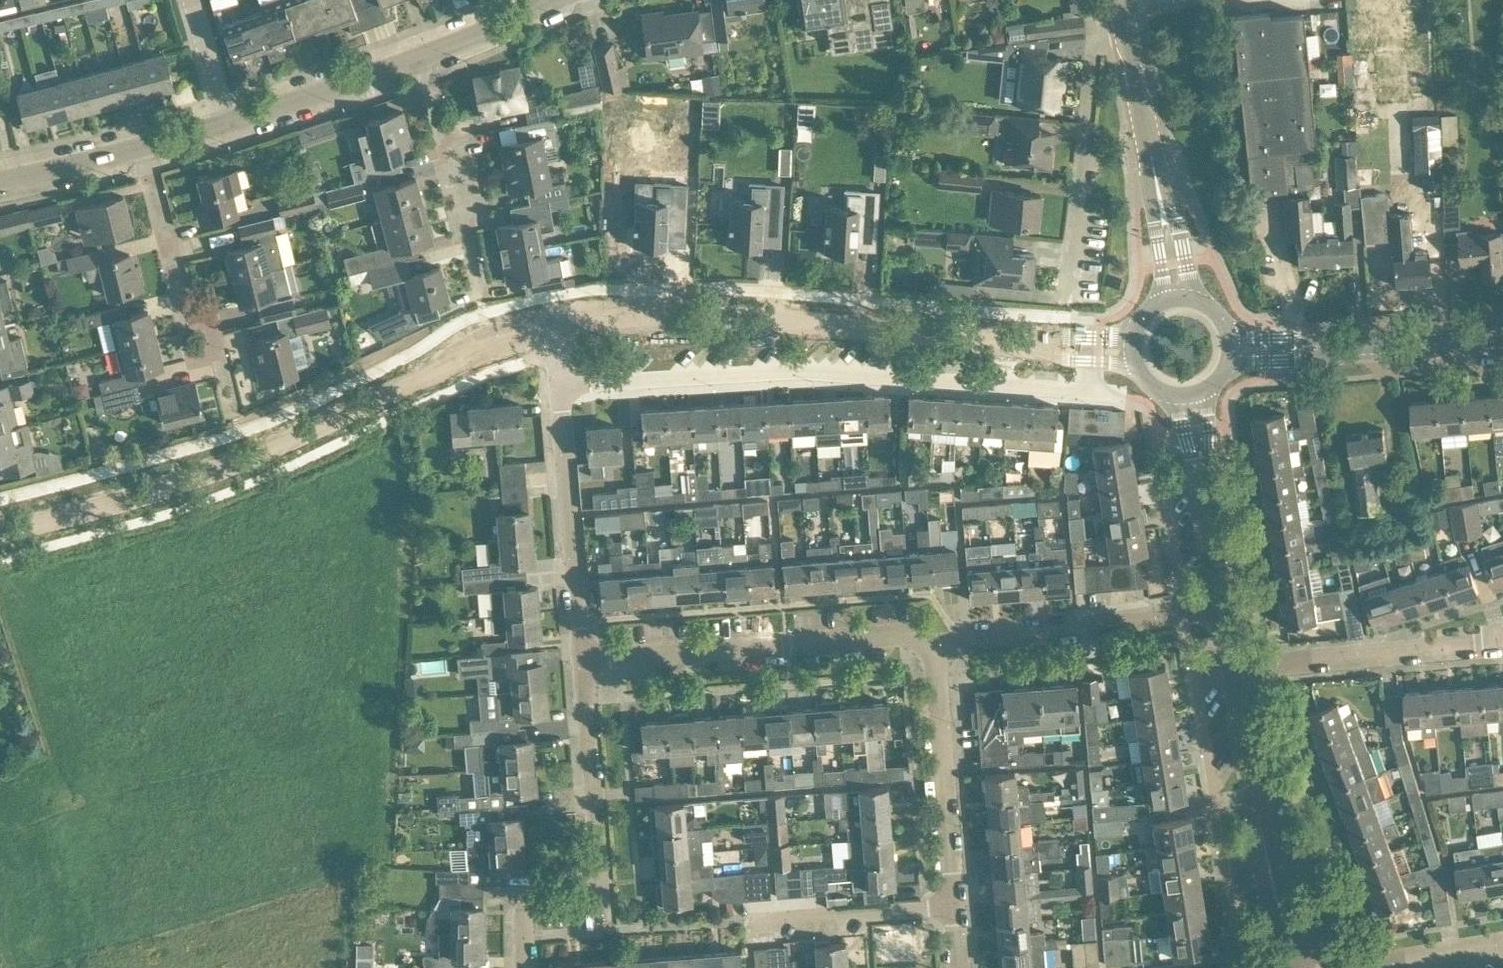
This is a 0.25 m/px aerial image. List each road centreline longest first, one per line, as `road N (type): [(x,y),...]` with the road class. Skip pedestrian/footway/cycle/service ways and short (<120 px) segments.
road 1 (tertiary): [(0,534),(186,481),(552,335)]
road 2 (residential): [(558,390),(759,373),(1042,385),(1047,351)]
road 3 (tertiary): [(552,335),(732,329),(1047,351)]
road 4 (residential): [(525,967),(532,901),(584,890),(597,872),(581,661)]
road 5 (residential): [(581,661),(932,636)]
road 6 (residential): [(1088,314),(1079,236),(1087,89),(1111,0)]
road 7 (residential): [(932,636),(1225,609)]
road 8 (residential): [(1313,943),(1274,903),(1233,674)]
road 9 (residential): [(953,910),(932,636)]
road 10 (residential): [(581,661),(558,390)]
road 11 (residential): [(1233,674),(1502,648)]
road 12 (residential): [(483,303),(423,55)]
road 13 (residential): [(192,366),(143,150)]
road 14 (residential): [(739,927),(953,910)]
road 15 (unclassified): [(423,55),(227,125)]
road 16 (unclassified): [(1197,300),(1148,138)]
road 17 (tertiary): [(1338,350),(1502,336)]
road 18 (unclassified): [(1148,138),(1166,301)]
road 19 (unclassified): [(143,150),(0,187)]
road 20 (unclassified): [(1148,138),(1118,0)]
road 21 (residential): [(227,125),(187,0)]
road 22 (residential): [(1225,609),(1204,484)]

